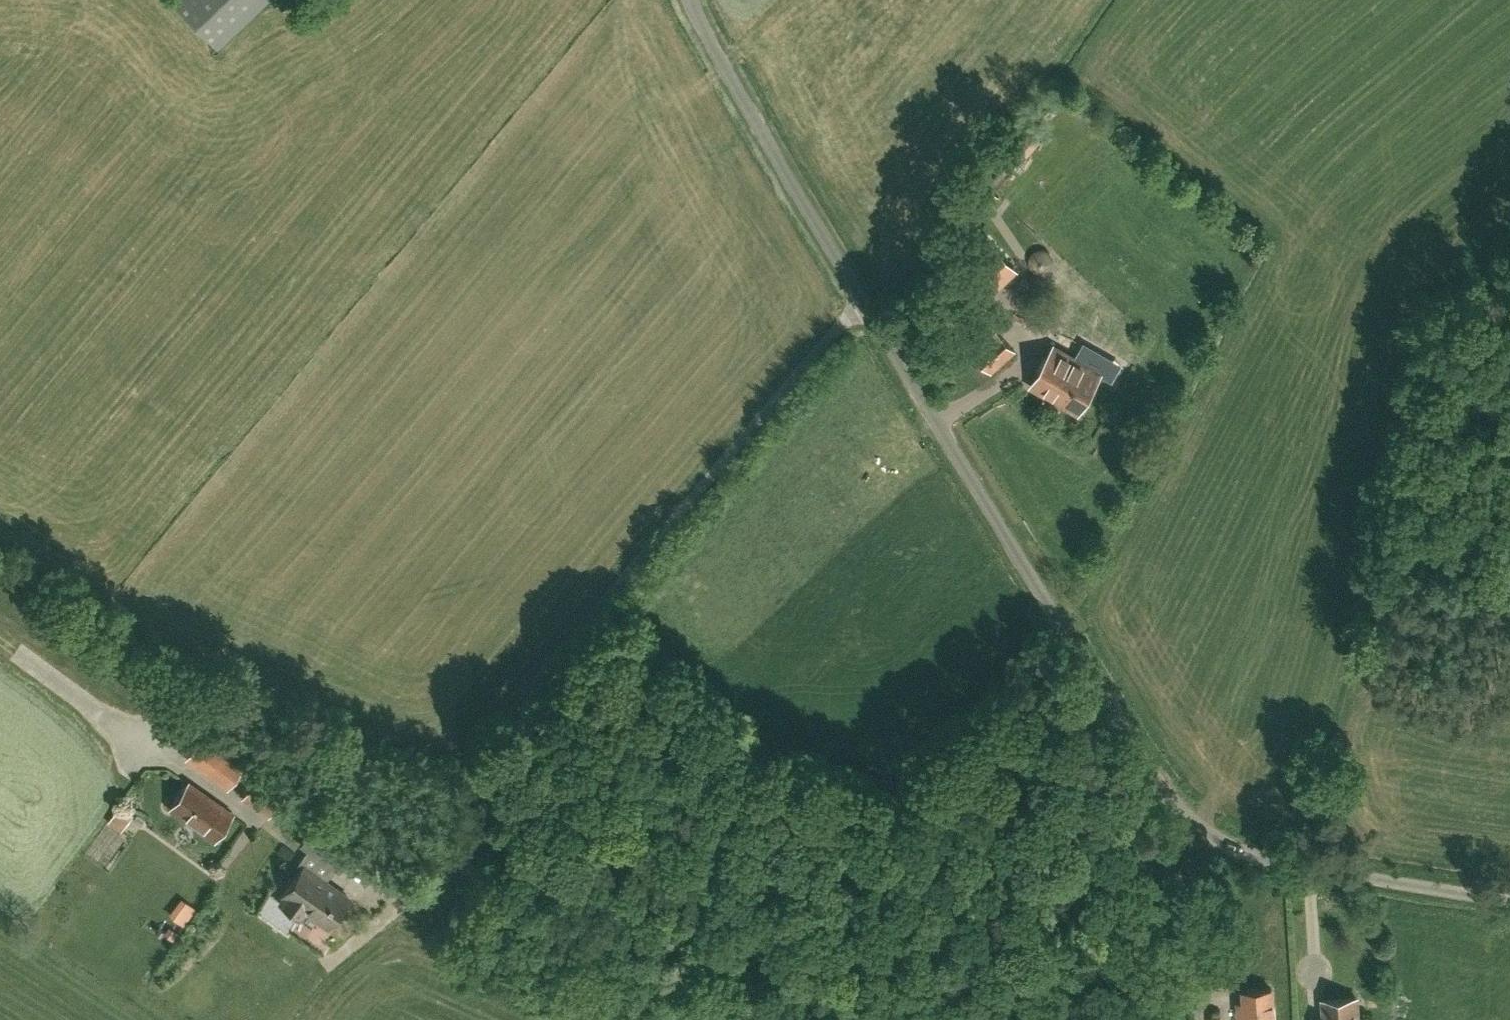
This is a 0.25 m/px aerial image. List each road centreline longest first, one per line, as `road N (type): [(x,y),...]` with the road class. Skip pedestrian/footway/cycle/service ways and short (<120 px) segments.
road 1 (unclassified): [(1509,901),(1242,853),(1205,835),(1164,795),(863,310),(689,0)]
road 2 (track): [(480,783),(863,310)]
road 3 (track): [(0,643),(136,724),(352,747),(480,783)]
road 4 (track): [(326,968),(393,912),(480,783)]

